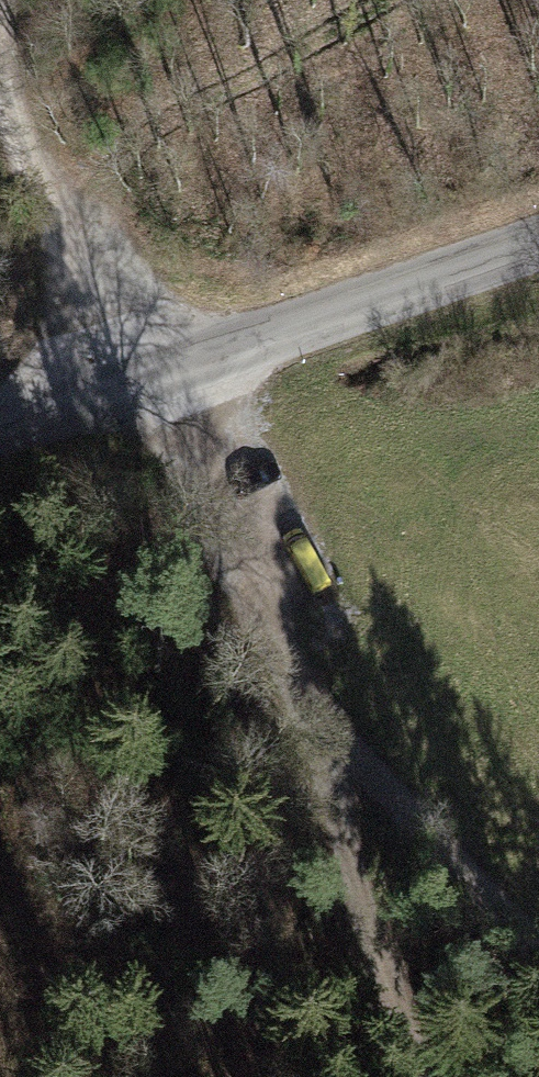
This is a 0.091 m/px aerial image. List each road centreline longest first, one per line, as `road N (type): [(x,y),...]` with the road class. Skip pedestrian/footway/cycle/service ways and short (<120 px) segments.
road 1 (tertiary): [(538,254),(0,444)]
road 2 (track): [(340,802),(178,379)]
road 3 (track): [(0,55),(39,197),(178,379)]
road 4 (track): [(415,1076),(345,891),(340,802)]
road 5 (track): [(340,802),(538,980)]

